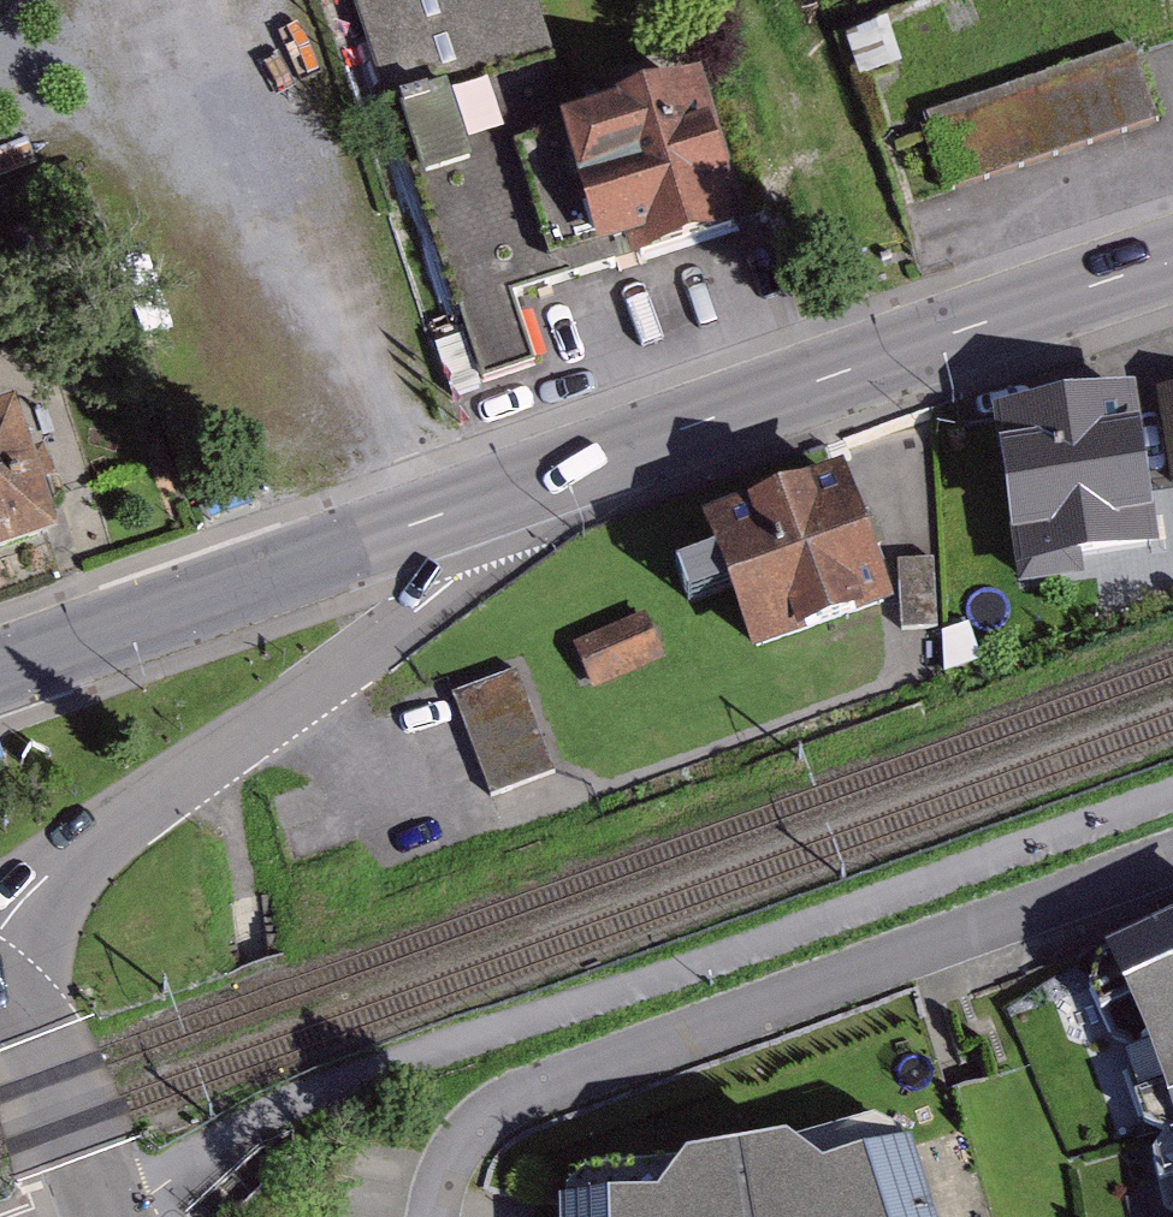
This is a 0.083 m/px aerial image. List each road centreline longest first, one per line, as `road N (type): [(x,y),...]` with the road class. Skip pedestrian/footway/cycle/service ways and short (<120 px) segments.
road 1 (primary): [(434,518),(1172,260)]
road 2 (tertiary): [(0,930),(83,848),(434,598),(454,578),(434,518)]
road 3 (primary): [(0,667),(434,518)]
road 4 (tertiary): [(0,992),(27,1022),(54,1074),(105,1216)]

